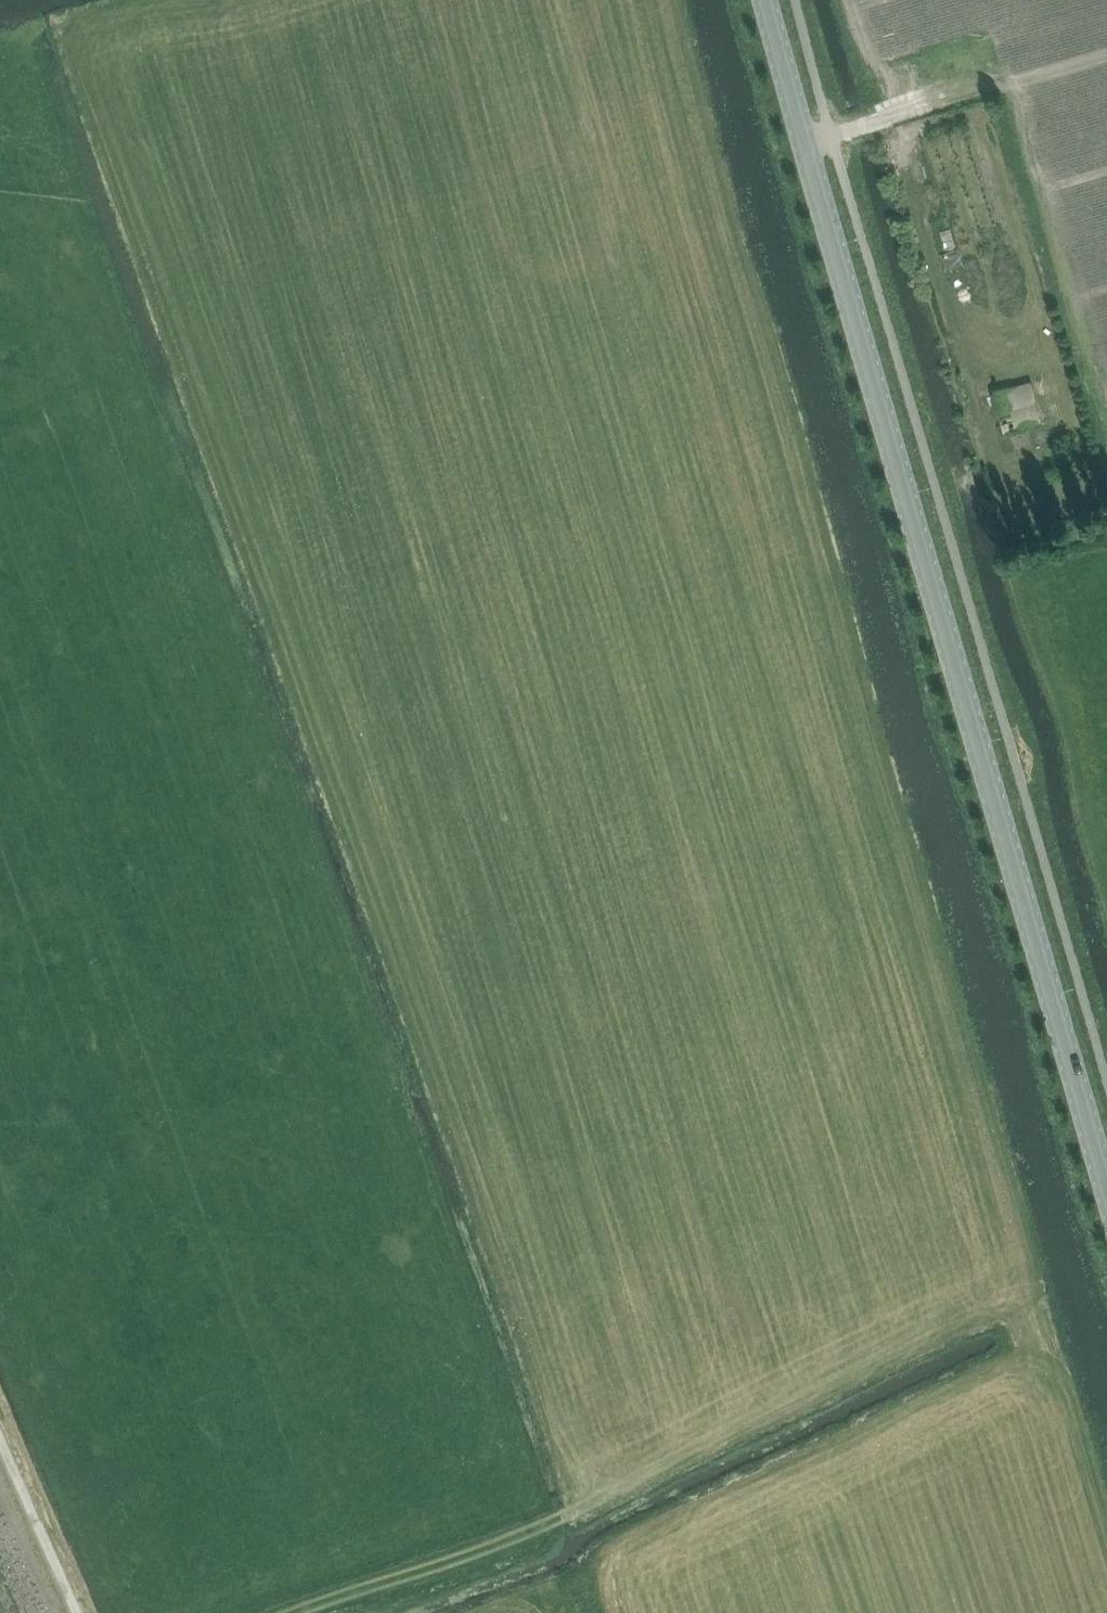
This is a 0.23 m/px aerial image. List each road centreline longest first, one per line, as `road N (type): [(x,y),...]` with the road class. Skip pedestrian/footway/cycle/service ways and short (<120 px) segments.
road 1 (tertiary): [(1106,1189),(766,0)]
road 2 (track): [(0,1436),(77,1612)]

